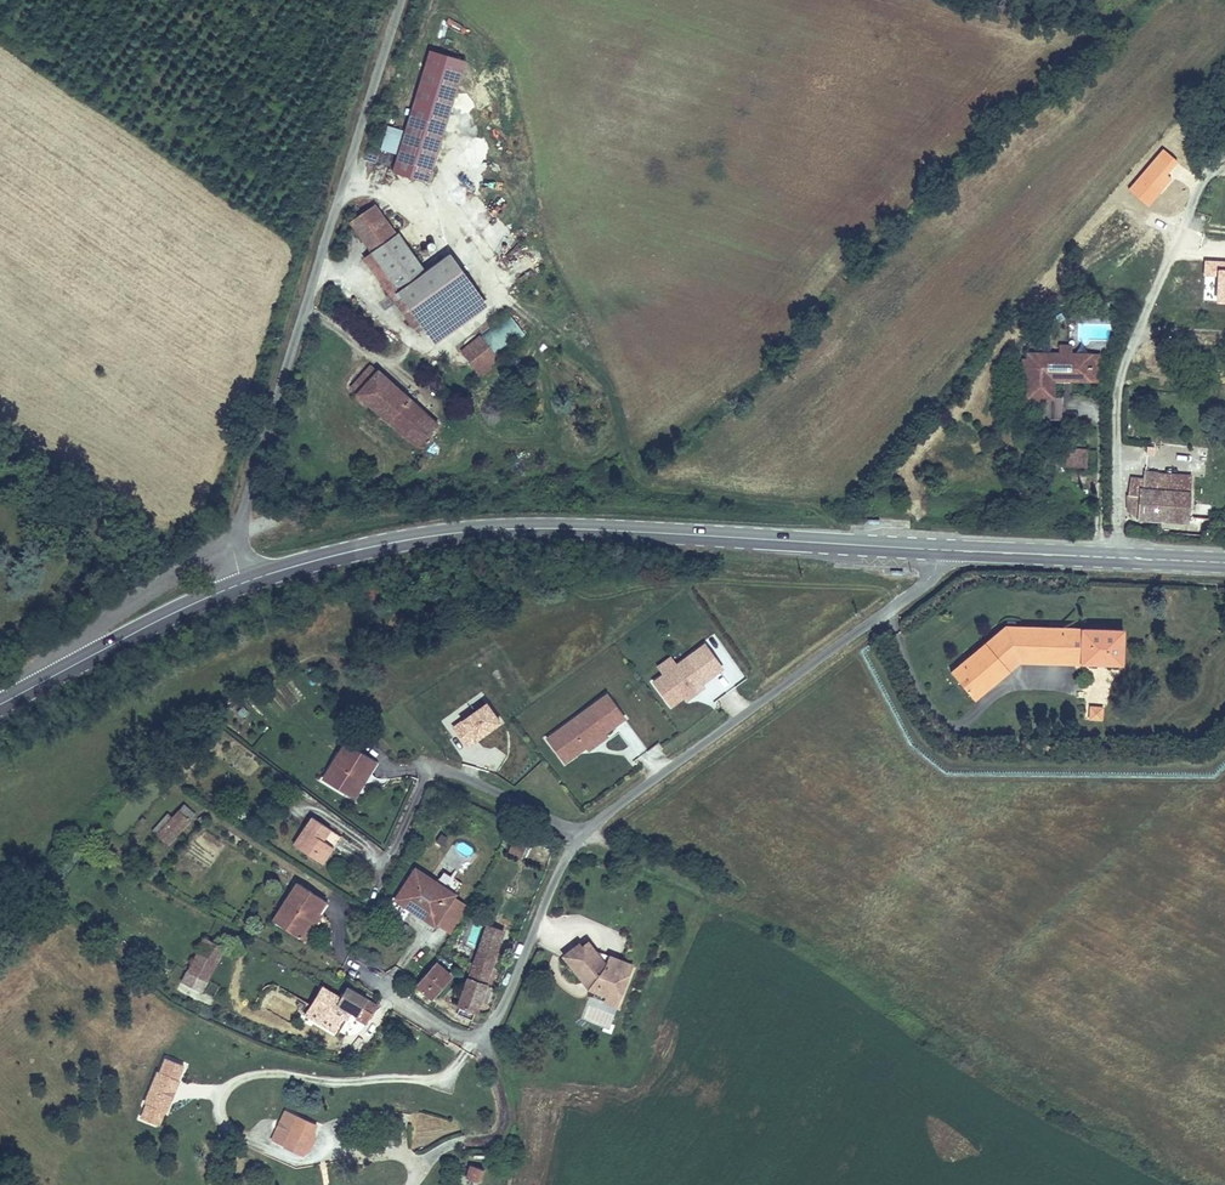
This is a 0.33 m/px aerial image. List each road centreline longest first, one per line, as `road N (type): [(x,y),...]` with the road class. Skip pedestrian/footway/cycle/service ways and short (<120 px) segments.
road 1 (primary): [(937,550),(479,530),(326,557),(242,583)]
road 2 (residential): [(242,583),(234,514),(400,0)]
road 3 (residential): [(937,550),(935,572),(920,588),(581,831)]
road 4 (residential): [(581,831),(557,870),(511,986),(482,1031),(442,1024),(346,960)]
road 5 (primary): [(1224,564),(937,550)]
road 6 (residential): [(581,831),(448,769),(427,778),(379,874)]
road 7 (primary): [(242,583),(0,705)]

